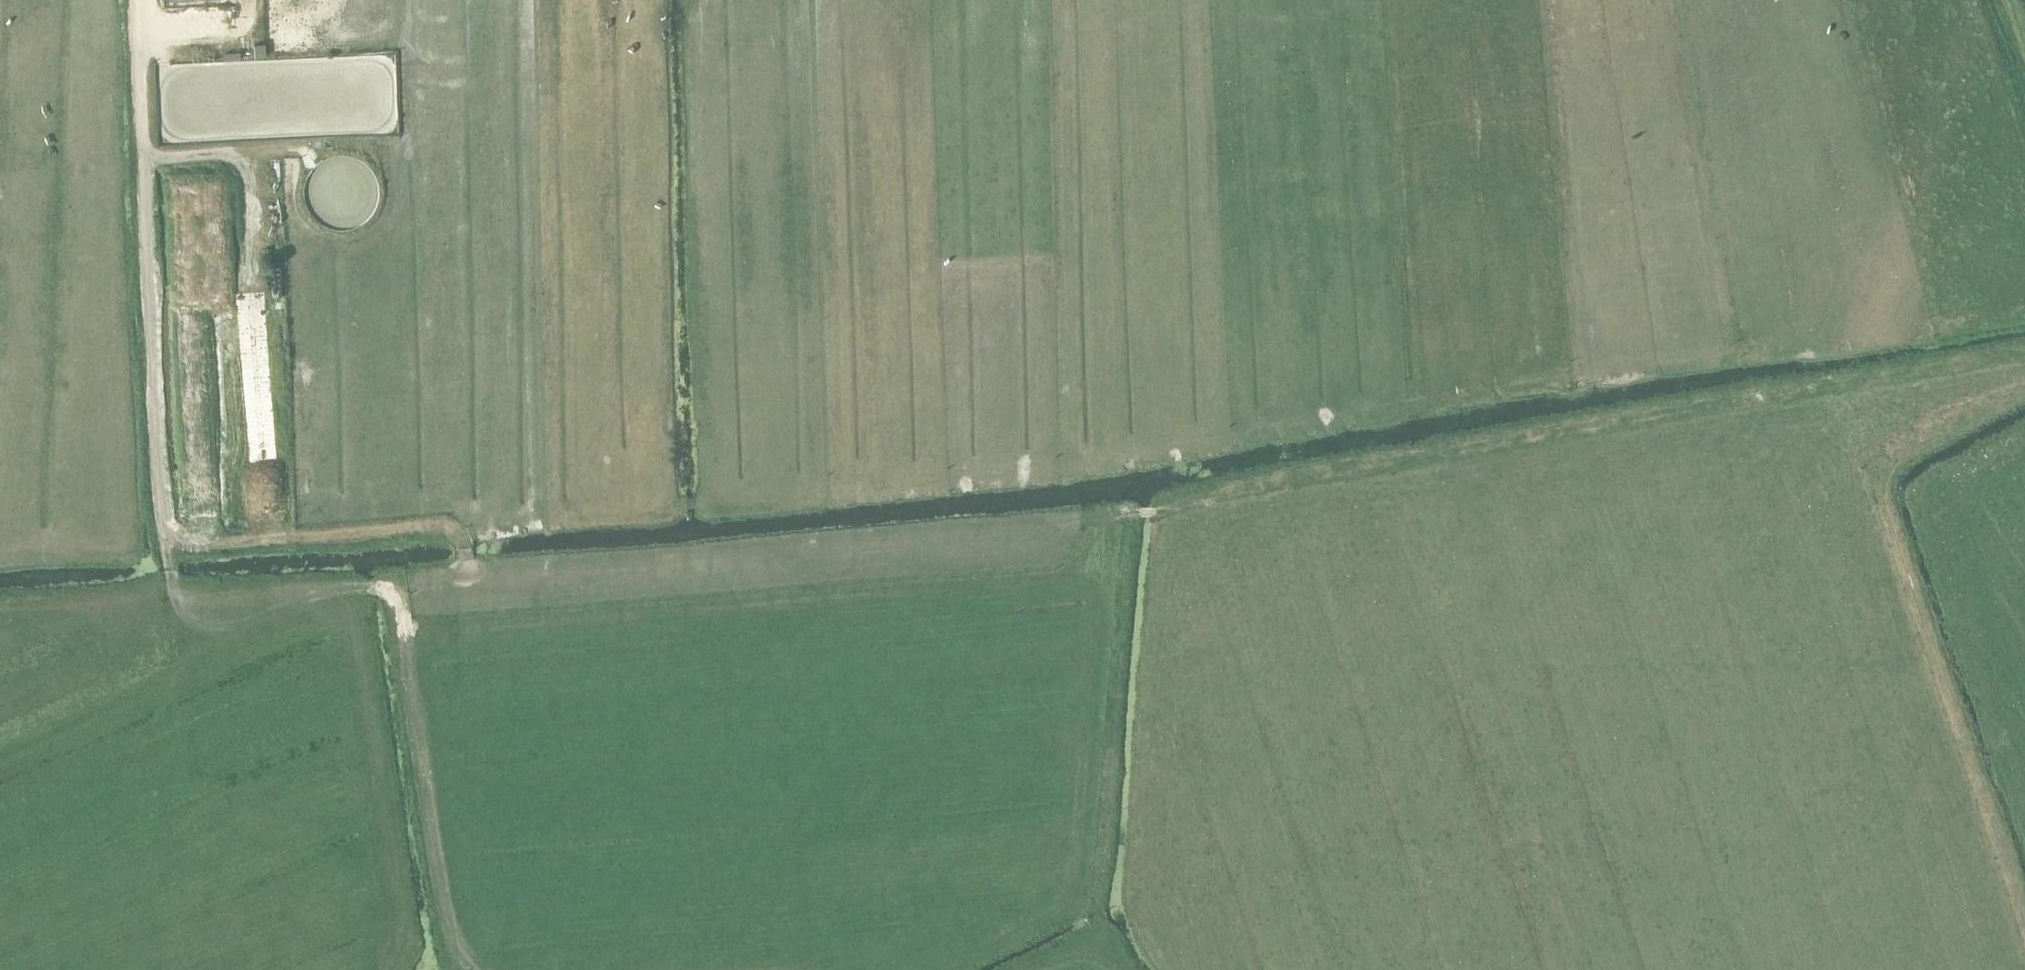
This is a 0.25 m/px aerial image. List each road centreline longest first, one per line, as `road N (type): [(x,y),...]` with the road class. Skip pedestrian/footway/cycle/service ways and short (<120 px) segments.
road 1 (track): [(360,593),(201,606),(174,590),(156,494),(140,39)]
road 2 (track): [(472,969),(404,609),(383,591),(360,593)]
road 3 (track): [(360,593),(375,748)]

